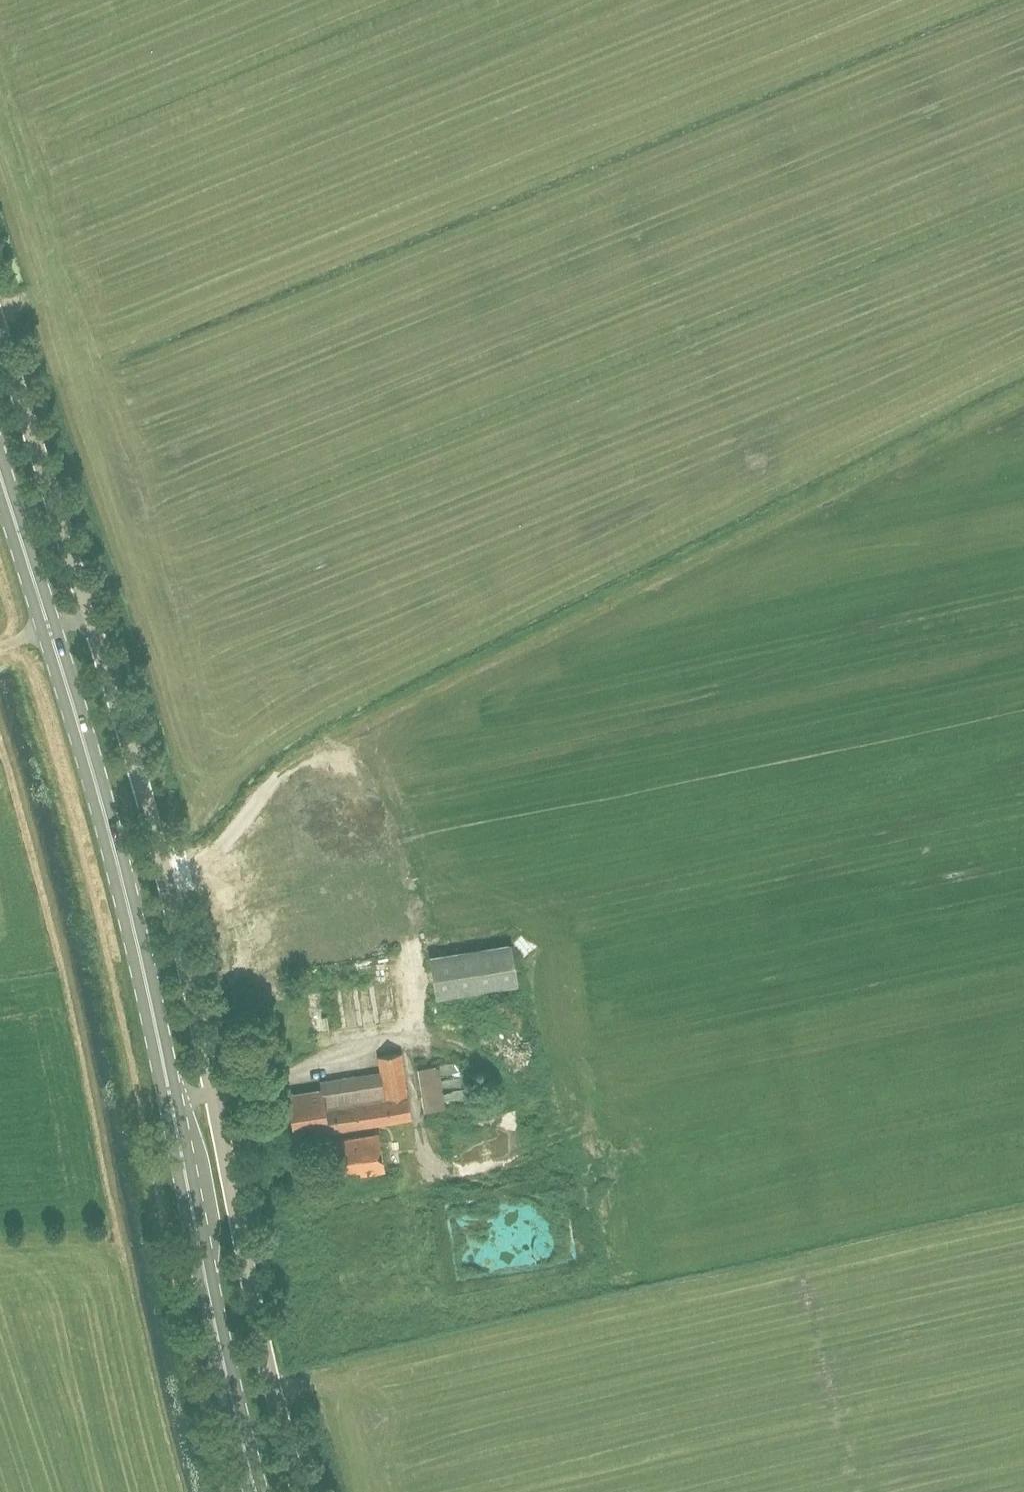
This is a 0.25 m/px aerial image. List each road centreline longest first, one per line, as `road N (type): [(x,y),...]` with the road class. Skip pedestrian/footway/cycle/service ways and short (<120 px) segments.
road 1 (unclassified): [(296,1491),(141,792),(0,341)]
road 2 (primary): [(262,1491),(226,1382),(137,950),(0,466)]

